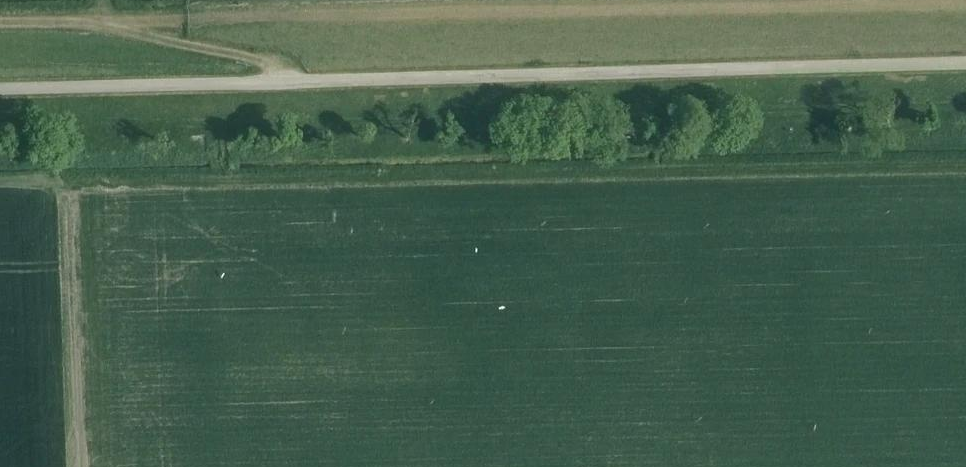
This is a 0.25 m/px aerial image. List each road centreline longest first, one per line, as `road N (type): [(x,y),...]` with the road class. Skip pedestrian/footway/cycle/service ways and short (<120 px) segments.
road 1 (unclassified): [(965,62),(0,87)]
road 2 (track): [(0,25),(965,9)]

